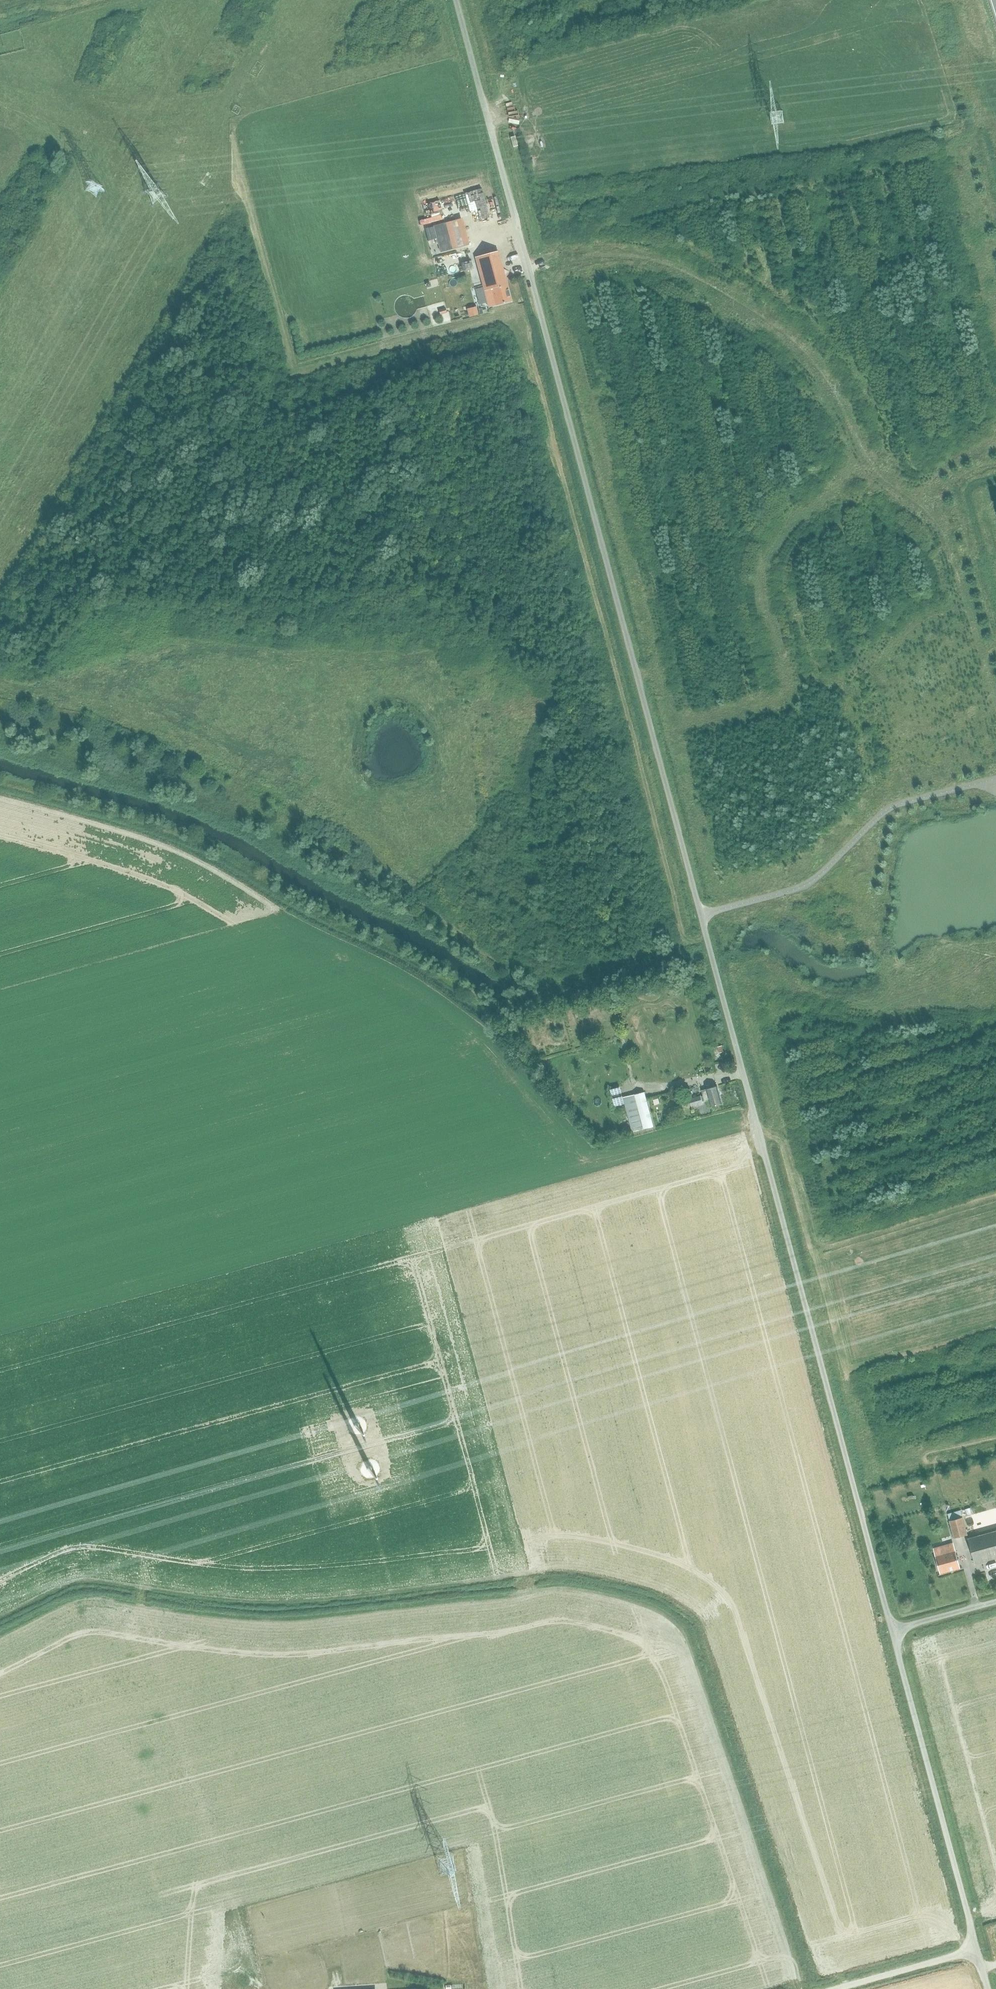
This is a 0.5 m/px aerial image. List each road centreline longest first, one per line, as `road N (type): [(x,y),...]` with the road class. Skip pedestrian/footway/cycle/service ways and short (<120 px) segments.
road 1 (unclassified): [(892,1631),(456,0)]
road 2 (unclassified): [(976,1950),(892,1631)]
road 3 (track): [(927,4),(951,3),(995,142)]
road 4 (unclassified): [(833,1988),(976,1950)]

